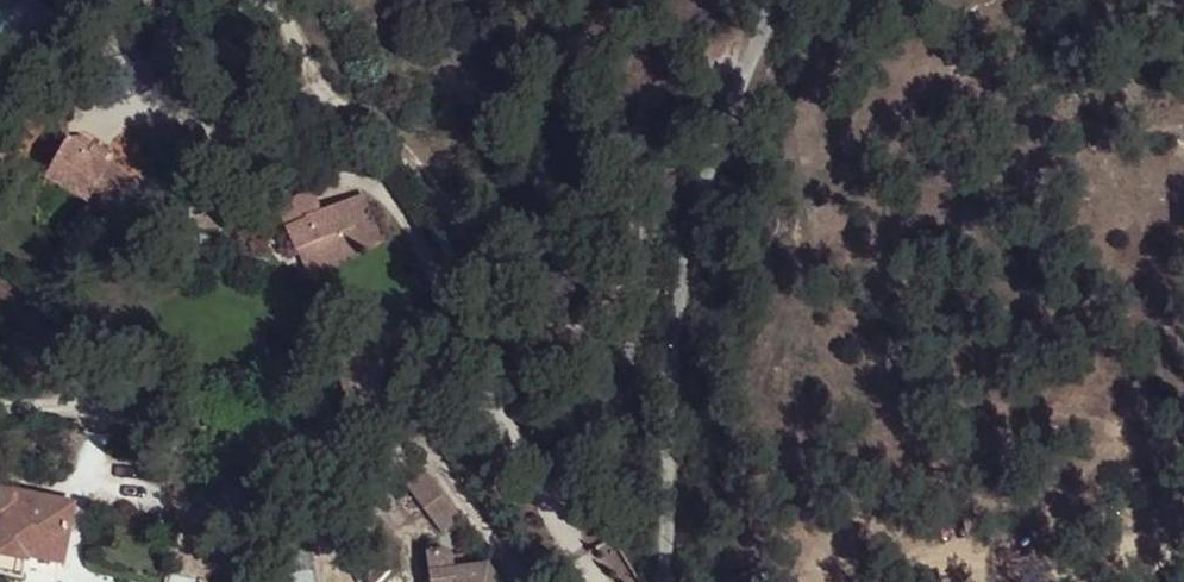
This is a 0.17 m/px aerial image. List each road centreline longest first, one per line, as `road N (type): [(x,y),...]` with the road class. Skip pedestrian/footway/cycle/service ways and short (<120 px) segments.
road 1 (unclassified): [(778,0),(753,35),(695,205),(670,354),(662,581)]

